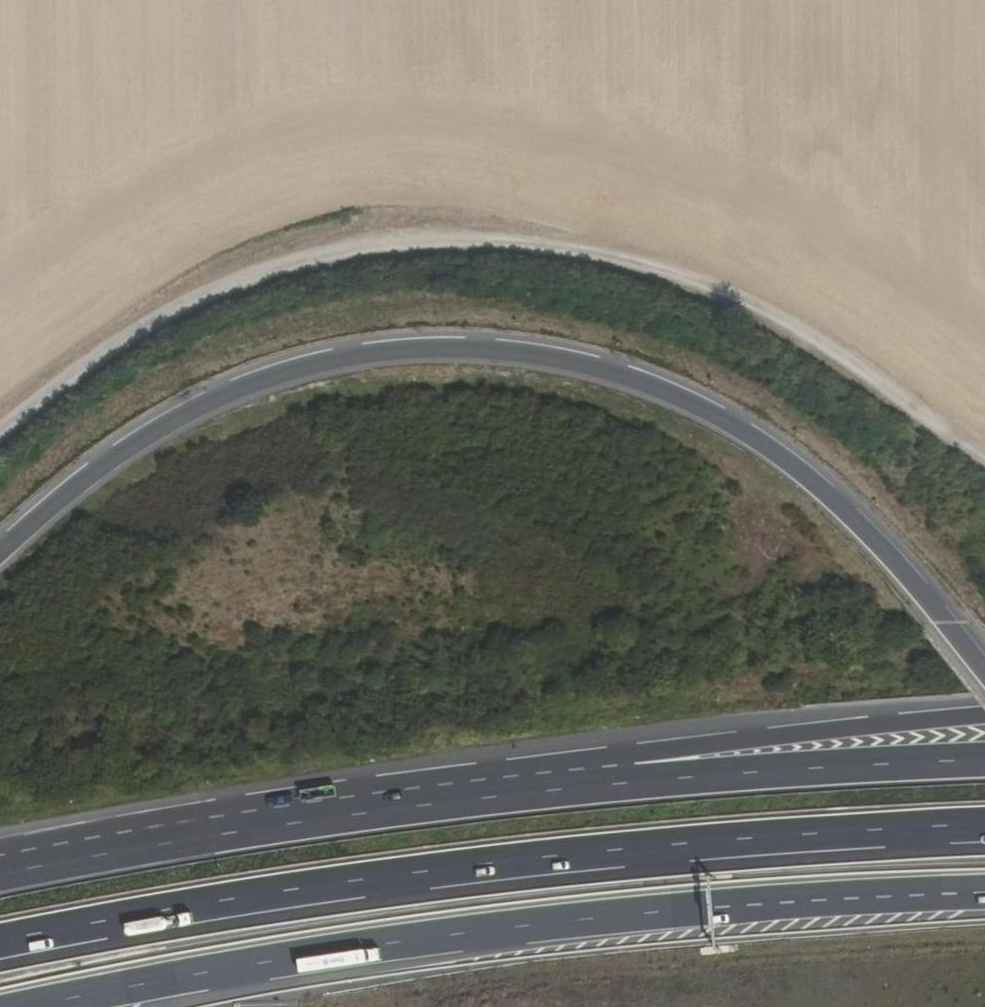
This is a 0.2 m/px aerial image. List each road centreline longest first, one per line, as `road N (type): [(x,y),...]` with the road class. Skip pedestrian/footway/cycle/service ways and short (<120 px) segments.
road 1 (trunk): [(984,669),(816,484),(772,450),(649,386),(570,361),(458,351),(359,357),(267,380),(169,419),(66,490),(0,553)]
road 2 (track): [(984,452),(740,308),(552,259),(382,255),(220,298),(0,453)]
road 3 (trunk): [(0,942),(235,897),(611,845),(984,822)]
road 4 (trunk): [(49,1006),(268,959),(537,922),(984,894)]
road 5 (trunk): [(638,770),(367,798),(0,869)]
road 6 (trunk): [(984,713),(679,745),(638,770)]
road 7 (trunk): [(984,758),(715,774),(638,770)]

